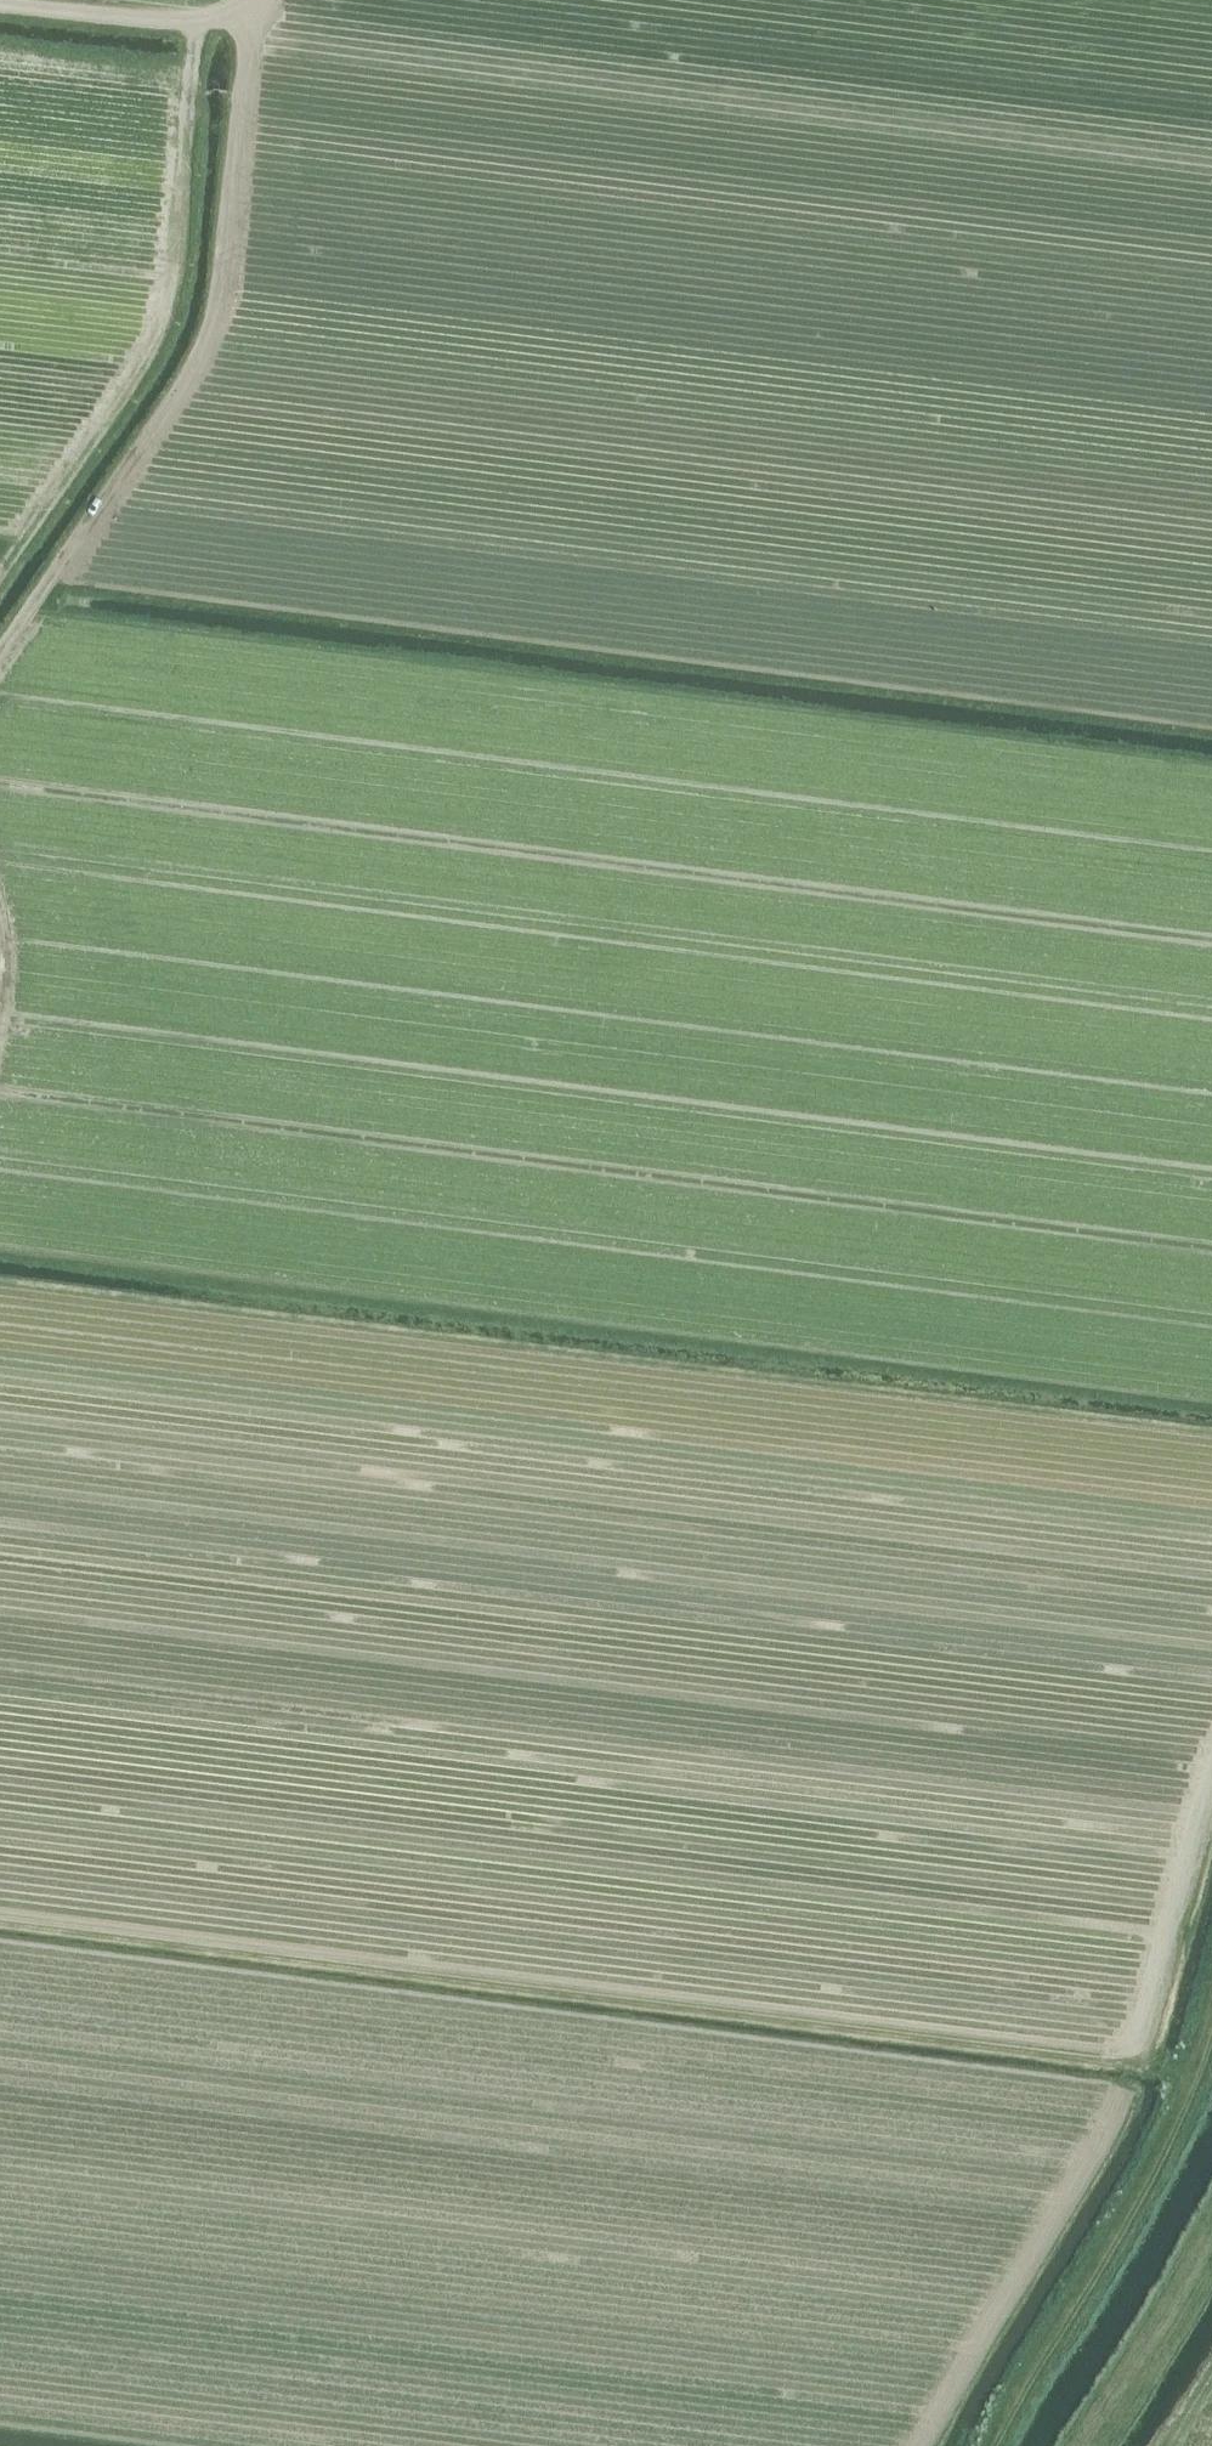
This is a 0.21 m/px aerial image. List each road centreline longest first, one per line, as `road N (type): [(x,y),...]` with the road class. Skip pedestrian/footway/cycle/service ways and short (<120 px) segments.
road 1 (track): [(0,1921),(1154,2063),(1197,2076)]
road 2 (track): [(0,661),(198,374),(223,313),(247,36),(268,0)]

